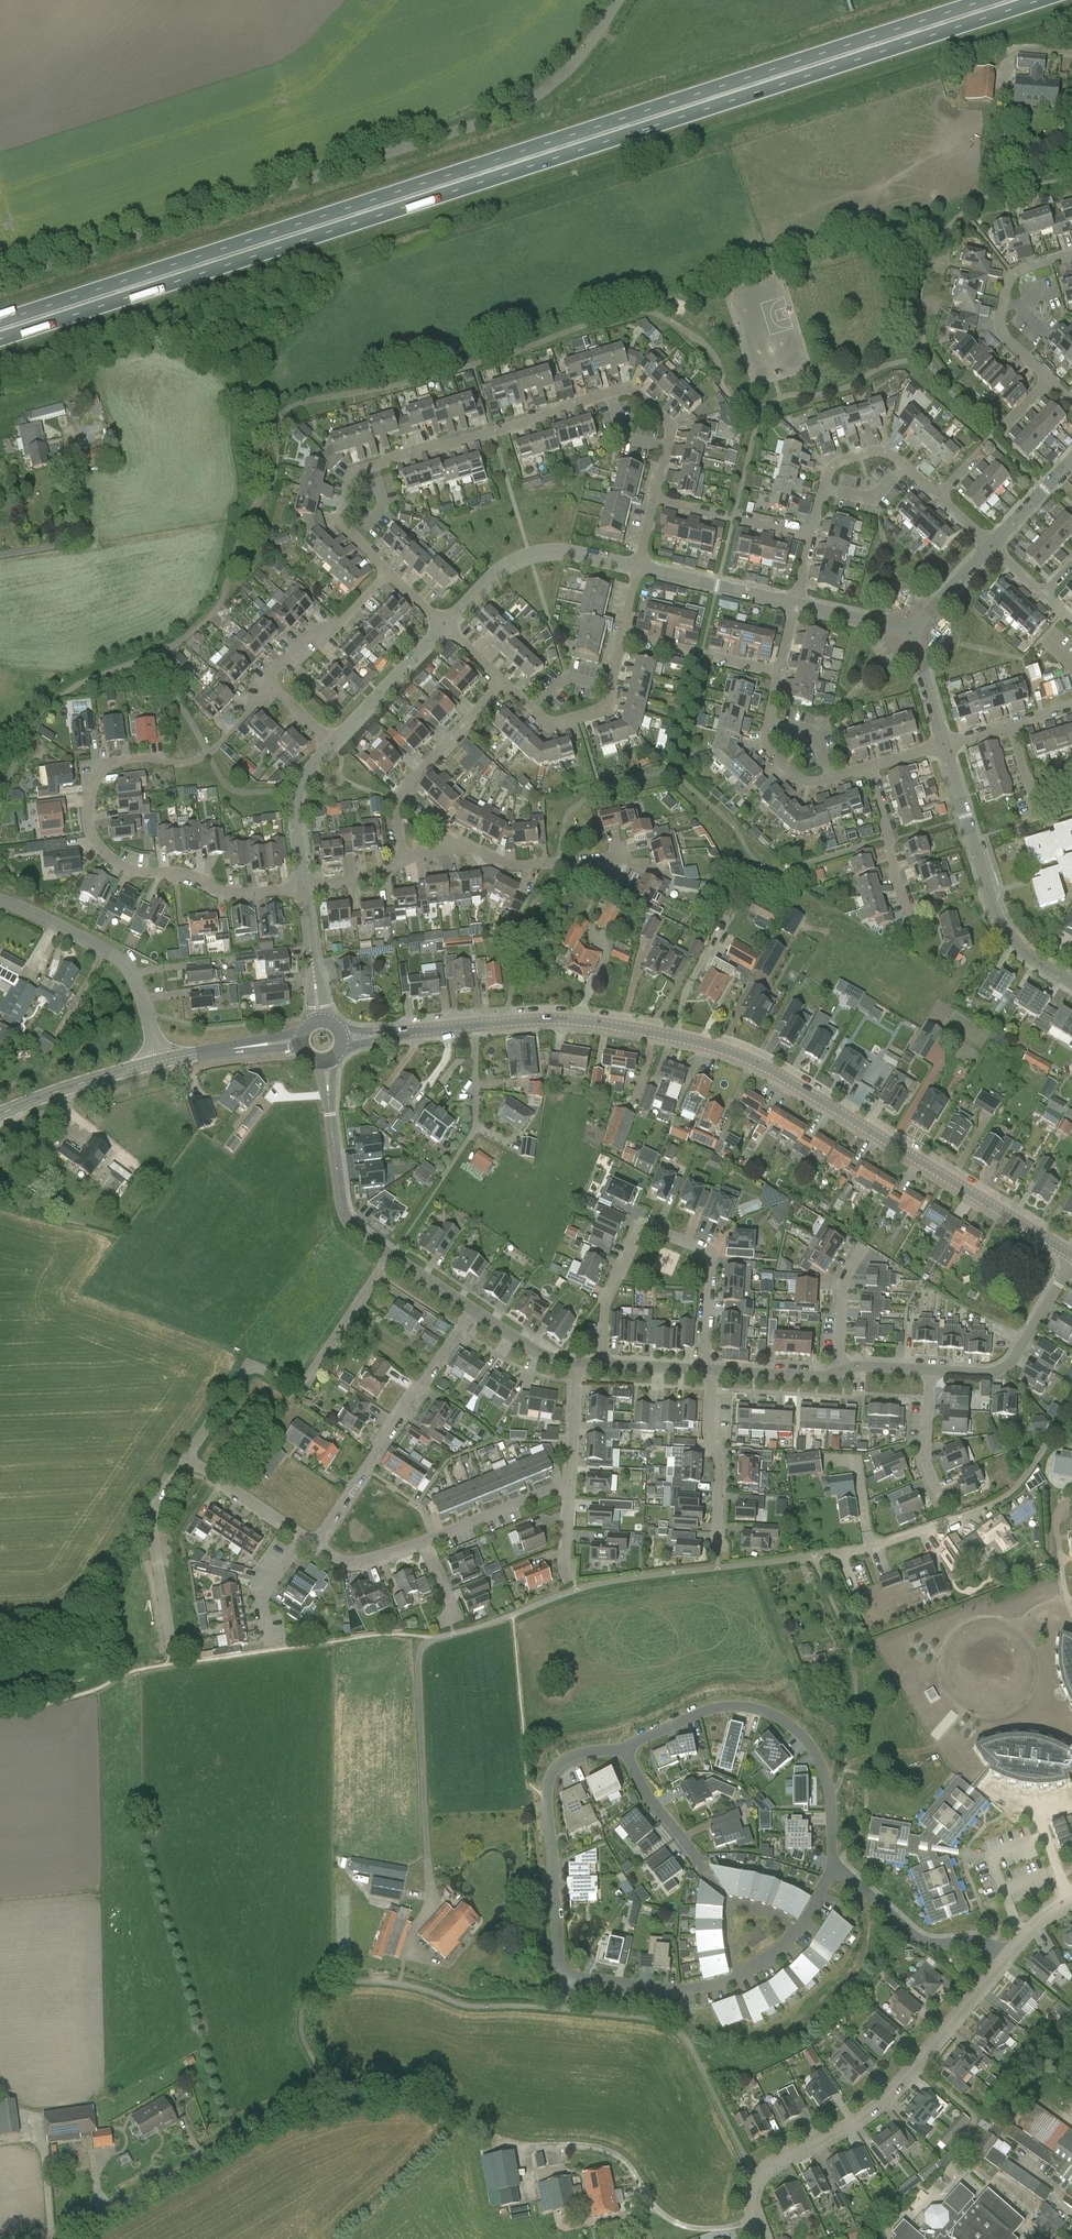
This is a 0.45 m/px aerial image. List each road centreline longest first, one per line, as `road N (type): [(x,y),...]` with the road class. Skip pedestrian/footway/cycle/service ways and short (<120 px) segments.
road 1 (primary): [(0,339),(1040,0)]
road 2 (primary): [(986,0),(0,322)]
road 3 (unclassified): [(428,1869),(418,1658),(431,1639),(610,1581),(872,1547),(957,1518),(1003,1501),(1023,1480),(1071,1397)]
road 4 (unclassified): [(615,0),(564,69),(524,104),(0,282)]
road 5 (tertiary): [(1071,1256),(786,1080),(715,1047),(581,1020),(474,1025)]
road 6 (residential): [(832,1865),(803,1924),(774,1956),(734,1979),(670,1988),(565,1970),(551,1775),(576,1755),(625,1747)]
road 7 (residential): [(302,887),(251,894),(197,876),(131,871),(93,838),(86,815),(97,776),(115,762),(189,762),(270,688)]
road 8 (unknown): [(1036,1687),(1028,1637),(998,1619),(965,1624),(945,1649),(943,1685),(971,1773),(1040,1815),(1047,1797),(1027,1790)]
road 9 (residential): [(756,2221),(756,2179),(854,2123),(897,2086),(1006,1956)]
road 10 (residential): [(602,1364),(605,1306),(637,1235),(655,1229),(710,1255),(706,1371)]
road 11 (residential): [(625,1747),(725,1708),(792,1725),(830,1791),(832,1865)]
road 12 (residential): [(187,1458),(248,1367),(295,1383),(309,1378),(391,1255)]
road 13 (unclassified): [(53,2238),(230,2139),(331,2092)]
road 14 (residential): [(756,2221),(687,2228),(656,2210),(629,2165),(603,2148),(496,2136)]
road 15 (residential): [(315,1545),(474,1310)]
road 16 (unclassified): [(1071,981),(1026,952),(992,909),(944,743)]
road 17 (residential): [(611,392),(372,466)]
road 18 (unclassified): [(0,902),(131,967),(160,1063)]
road 19 (unclassified): [(444,625),(492,575),(545,551),(639,567)]
road 20 (residential): [(832,1865),(927,1943),(978,1940),(1006,1956)]
road 21 (residential): [(171,1650),(152,1524),(159,1497),(187,1458)]
road 22 (residential): [(1071,1262),(1000,1369),(930,1370)]
road 23 (residential): [(1071,254),(1014,274),(1000,320),(1005,339),(1049,379)]
road 24 (residential): [(711,1371),(709,1431),(721,1470),(716,1548)]
road 25 (residential): [(270,688),(263,681),(305,638),(336,626),(388,573)]
road 26 (residential): [(0,555),(60,540),(76,428)]
road 27 (tertiary): [(0,1115),(160,1063)]
road 28 (residential): [(440,1183),(474,1125),(474,1025)]
road 29 (residential): [(617,864),(513,865),(454,846)]
road 30 (residential): [(391,1255),(342,1208),(330,1113)]
road 31 (unclassified): [(333,743),(444,625)]
road 32 (unclassified): [(639,567),(796,605)]
road 33 (residential): [(911,921),(871,769)]
road 34 (residential): [(423,1541),(570,1487)]
road 35 (unclassified): [(302,887),(298,789),(333,743)]
road 36 (residential): [(402,794),(504,680)]
road 37 (residential): [(625,1747),(643,1789),(705,1871)]
road 38 (residential): [(187,1458),(302,1536)]
road 39 (residential): [(941,1502),(925,1464),(930,1370)]
road 40 (residential): [(838,1372),(844,1286),(862,1248)]
road 41 (residential): [(838,1372),(711,1371)]
road 42 (residential): [(570,1487),(577,1363)]
road 43 (residential): [(269,1646),(260,1601),(302,1536)]
road 44 (track): [(1071,1502),(1055,1523),(1071,1614)]

